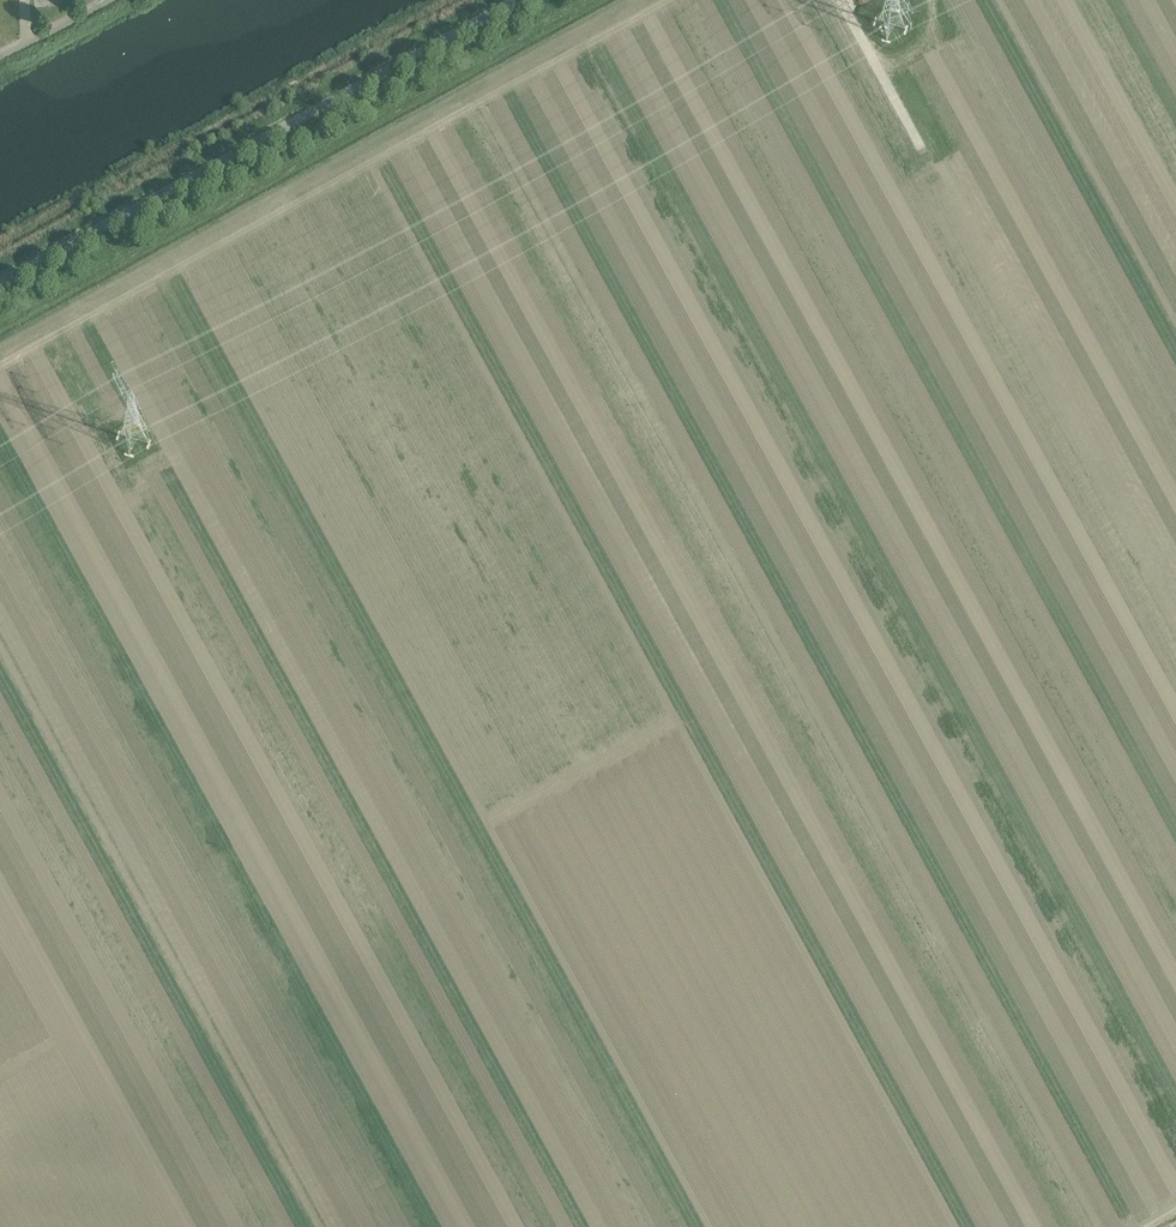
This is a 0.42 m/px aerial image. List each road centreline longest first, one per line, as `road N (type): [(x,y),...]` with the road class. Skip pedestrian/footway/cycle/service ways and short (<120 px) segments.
road 1 (tertiary): [(0,282),(516,0)]

